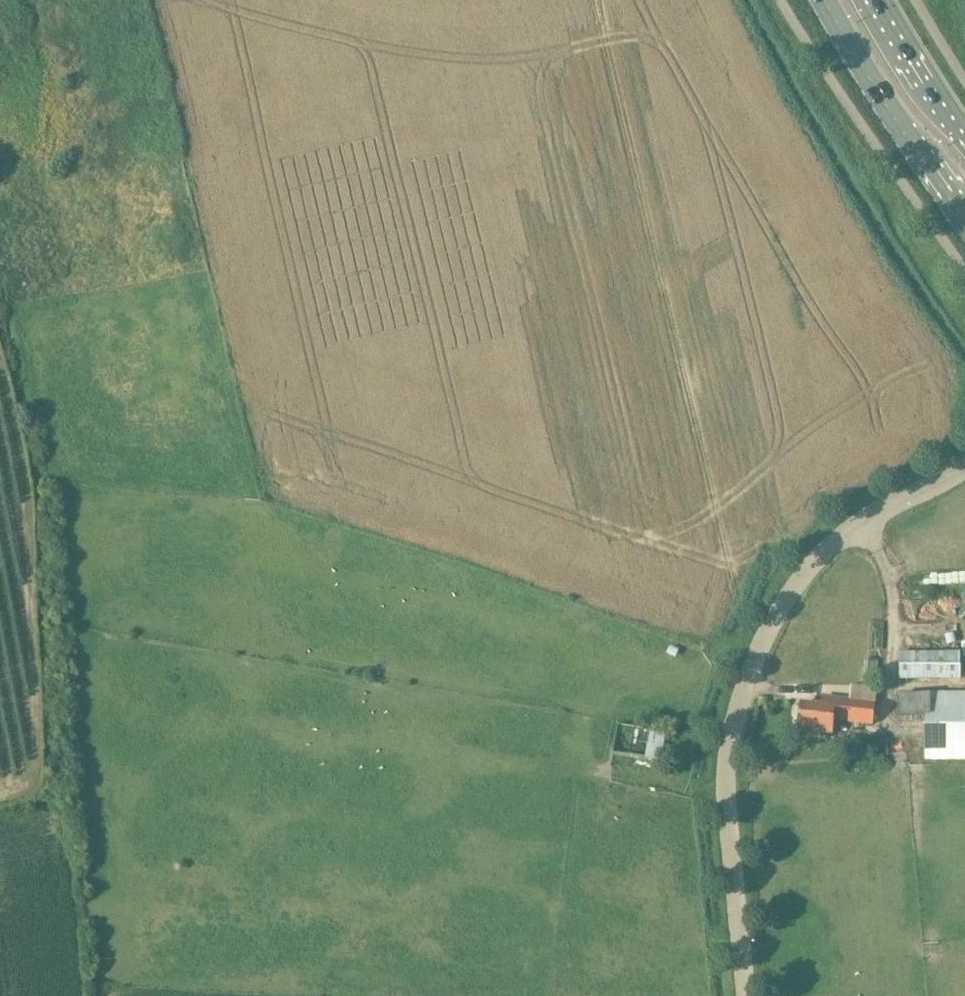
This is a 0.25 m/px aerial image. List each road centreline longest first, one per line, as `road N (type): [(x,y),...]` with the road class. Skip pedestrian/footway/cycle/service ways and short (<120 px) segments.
road 1 (unclassified): [(747,995),(731,767),(742,700),(764,643),(827,551),(964,469)]
road 2 (secondary): [(824,0),(964,218)]
road 3 (secondary): [(964,136),(874,0)]

